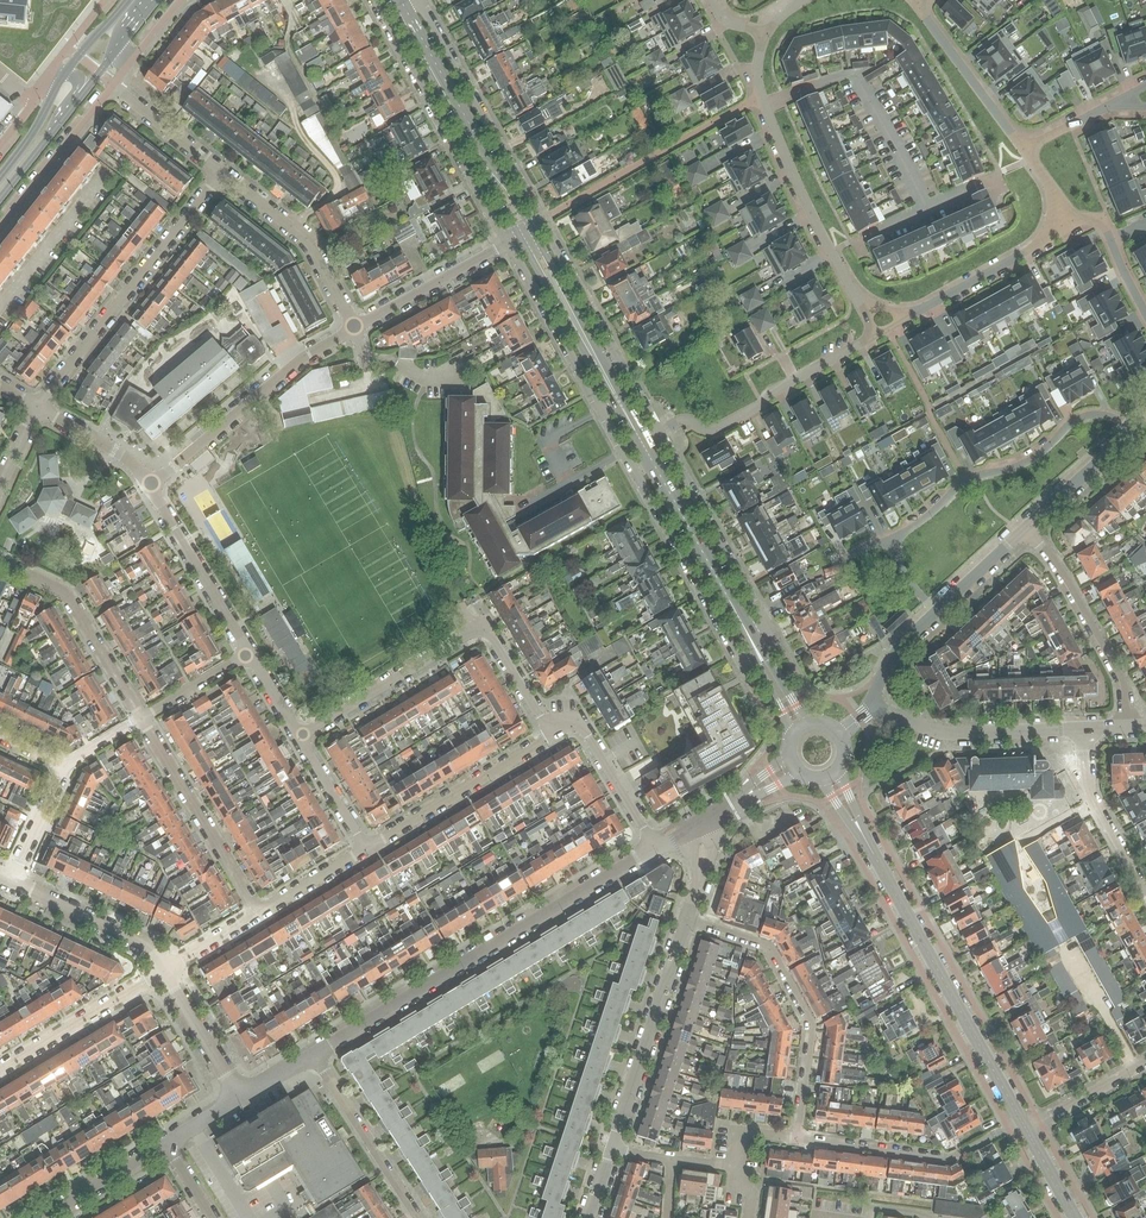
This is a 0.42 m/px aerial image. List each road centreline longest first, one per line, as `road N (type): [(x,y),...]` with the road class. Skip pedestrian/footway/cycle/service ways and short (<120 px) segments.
road 1 (residential): [(507,243),(738,658)]
road 2 (tertiary): [(311,1054),(656,848)]
road 3 (residential): [(37,406),(222,172)]
road 4 (secondary): [(1023,1124),(881,867)]
road 5 (residential): [(687,918),(771,945),(814,1026),(799,1136)]
road 6 (residential): [(857,298),(763,98),(758,69),(766,34)]
road 7 (residential): [(1132,433),(1104,415),(1075,420),(1028,461),(962,483),(897,546)]
road 8 (residential): [(373,0),(507,243)]
road 9 (secondary): [(389,0),(520,236)]
road 10 (residential): [(150,487),(304,357),(355,328)]
road 11 (secondary): [(532,229),(406,2)]
road 12 (residential): [(544,223),(423,5)]
road 13 (residential): [(659,431),(685,419),(720,426),(874,335)]
road 14 (tertiary): [(613,1147),(687,918)]
road 15 (secondary): [(642,441),(532,229)]
road 16 (secondary): [(520,236),(642,441)]
road 17 (residential): [(659,431),(544,223)]
road 18 (residential): [(799,1136),(945,1160),(1023,1124)]
road 19 (residential): [(1127,727),(1122,679),(1055,561),(1026,527)]
road 20 (residential): [(259,913),(142,718)]
road 21 (residential): [(765,623),(659,431)]
road 22 (residential): [(142,718),(66,594),(0,562)]
road 23 (residential): [(366,848),(552,736)]
road 24 (residential): [(300,736),(484,625)]
road 25 (residential): [(355,328),(306,240),(222,172)]
road 26 (unclassified): [(416,1217),(311,1054)]
road 27 (unclassified): [(249,653),(150,487)]
road 28 (residential): [(0,1070),(163,971)]
road 29 (residential): [(1145,896),(1085,788),(1083,728)]
road 30 (residential): [(0,229),(113,86)]
road 31 (residential): [(917,3),(1026,149)]
road 32 (residential): [(656,848),(578,720),(552,736)]
road 33 (residential): [(163,971),(149,947),(11,882)]
road 34 (residential): [(921,310),(1072,223)]
road 35 (residential): [(355,328),(507,243)]
road 36 (secondary): [(722,587),(642,441)]
road 37 (residential): [(241,1098),(163,971)]
road 38 (tertiary): [(42,1217),(166,1143)]
road 39 (unclassified): [(1026,527),(1132,433)]
road 40 (unclassified): [(150,487),(120,454),(37,406)]
road 41 (residential): [(222,172),(113,86)]
road 42 (residential): [(1145,1060),(1023,1124)]
road 43 (unclassified): [(951,733),(1083,728)]
road 44 (residential): [(1072,223),(1103,224),(1145,314)]
road 45 (residential): [(552,736),(484,625)]
road 46 (residential): [(366,848),(300,736)]
road 47 (residential): [(11,882),(65,764)]
road 48 (residential): [(259,913),(366,848)]
road 49 (residential): [(142,718),(249,653)]
road 50 (unclassified): [(936,612),(1026,527)]

